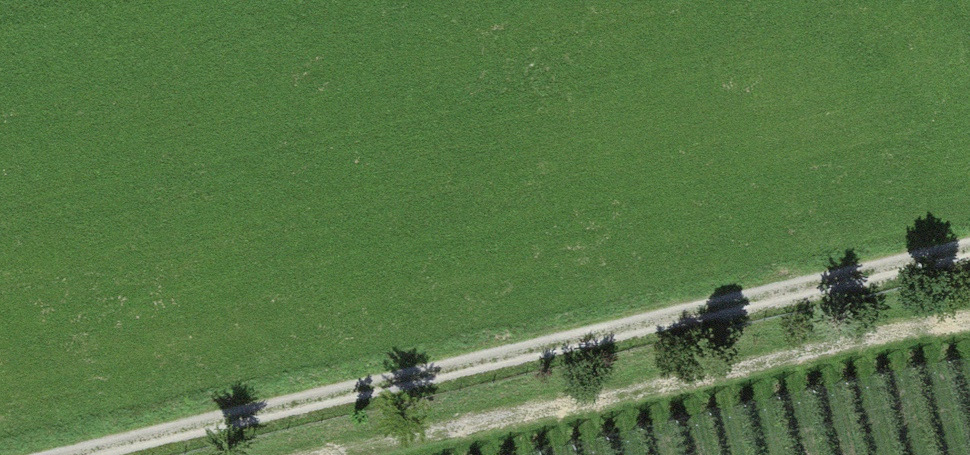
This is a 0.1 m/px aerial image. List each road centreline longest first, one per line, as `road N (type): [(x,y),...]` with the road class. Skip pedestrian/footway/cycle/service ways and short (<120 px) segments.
road 1 (track): [(79,454),(969,256)]
road 2 (track): [(334,454),(969,322)]

